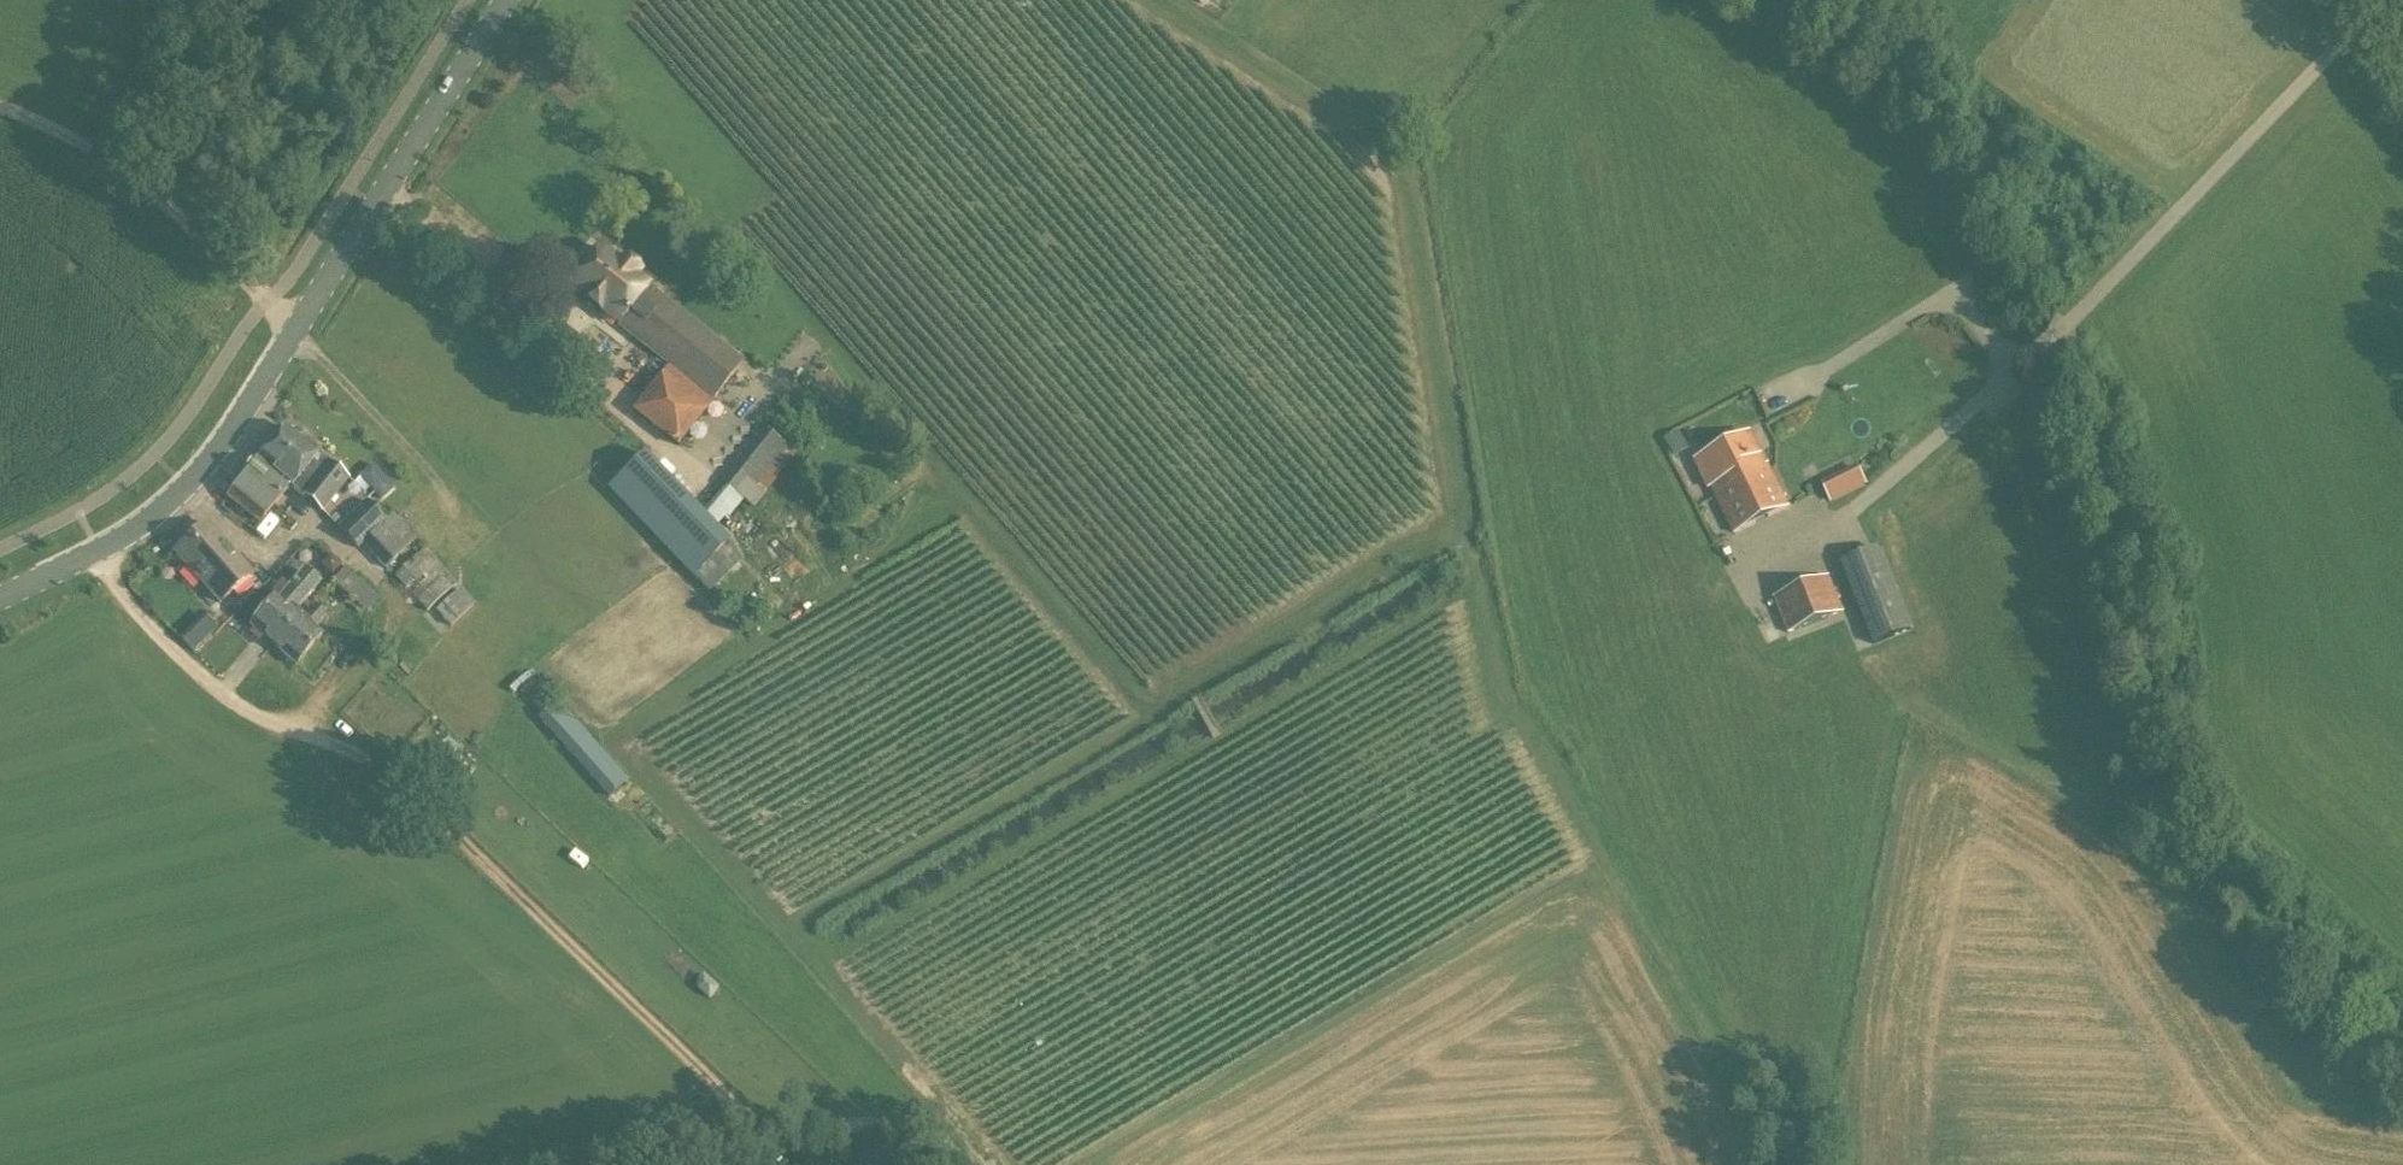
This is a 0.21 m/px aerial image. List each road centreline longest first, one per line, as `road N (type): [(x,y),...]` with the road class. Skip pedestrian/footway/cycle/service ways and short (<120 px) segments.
road 1 (track): [(95,547),(117,589),(198,670),(261,719),(304,724),(386,770),(759,1130),(933,1135),(949,1139),(967,1164)]
road 2 (secondary): [(0,594),(144,520),(194,478),(505,0)]
road 3 (track): [(265,301),(128,166),(0,105)]
road 4 (track): [(621,1164),(759,1130)]

